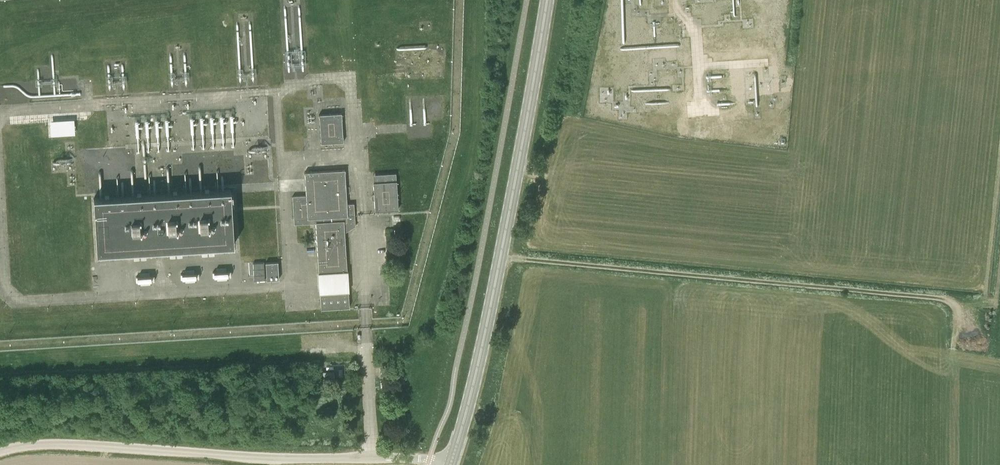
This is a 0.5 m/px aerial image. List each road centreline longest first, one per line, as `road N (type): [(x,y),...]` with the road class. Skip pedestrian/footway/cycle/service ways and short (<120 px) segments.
road 1 (primary): [(453,458),(478,375),(549,0)]
road 2 (unclassified): [(0,450),(48,444),(256,458),(453,458)]
road 3 (track): [(501,256),(949,302)]

